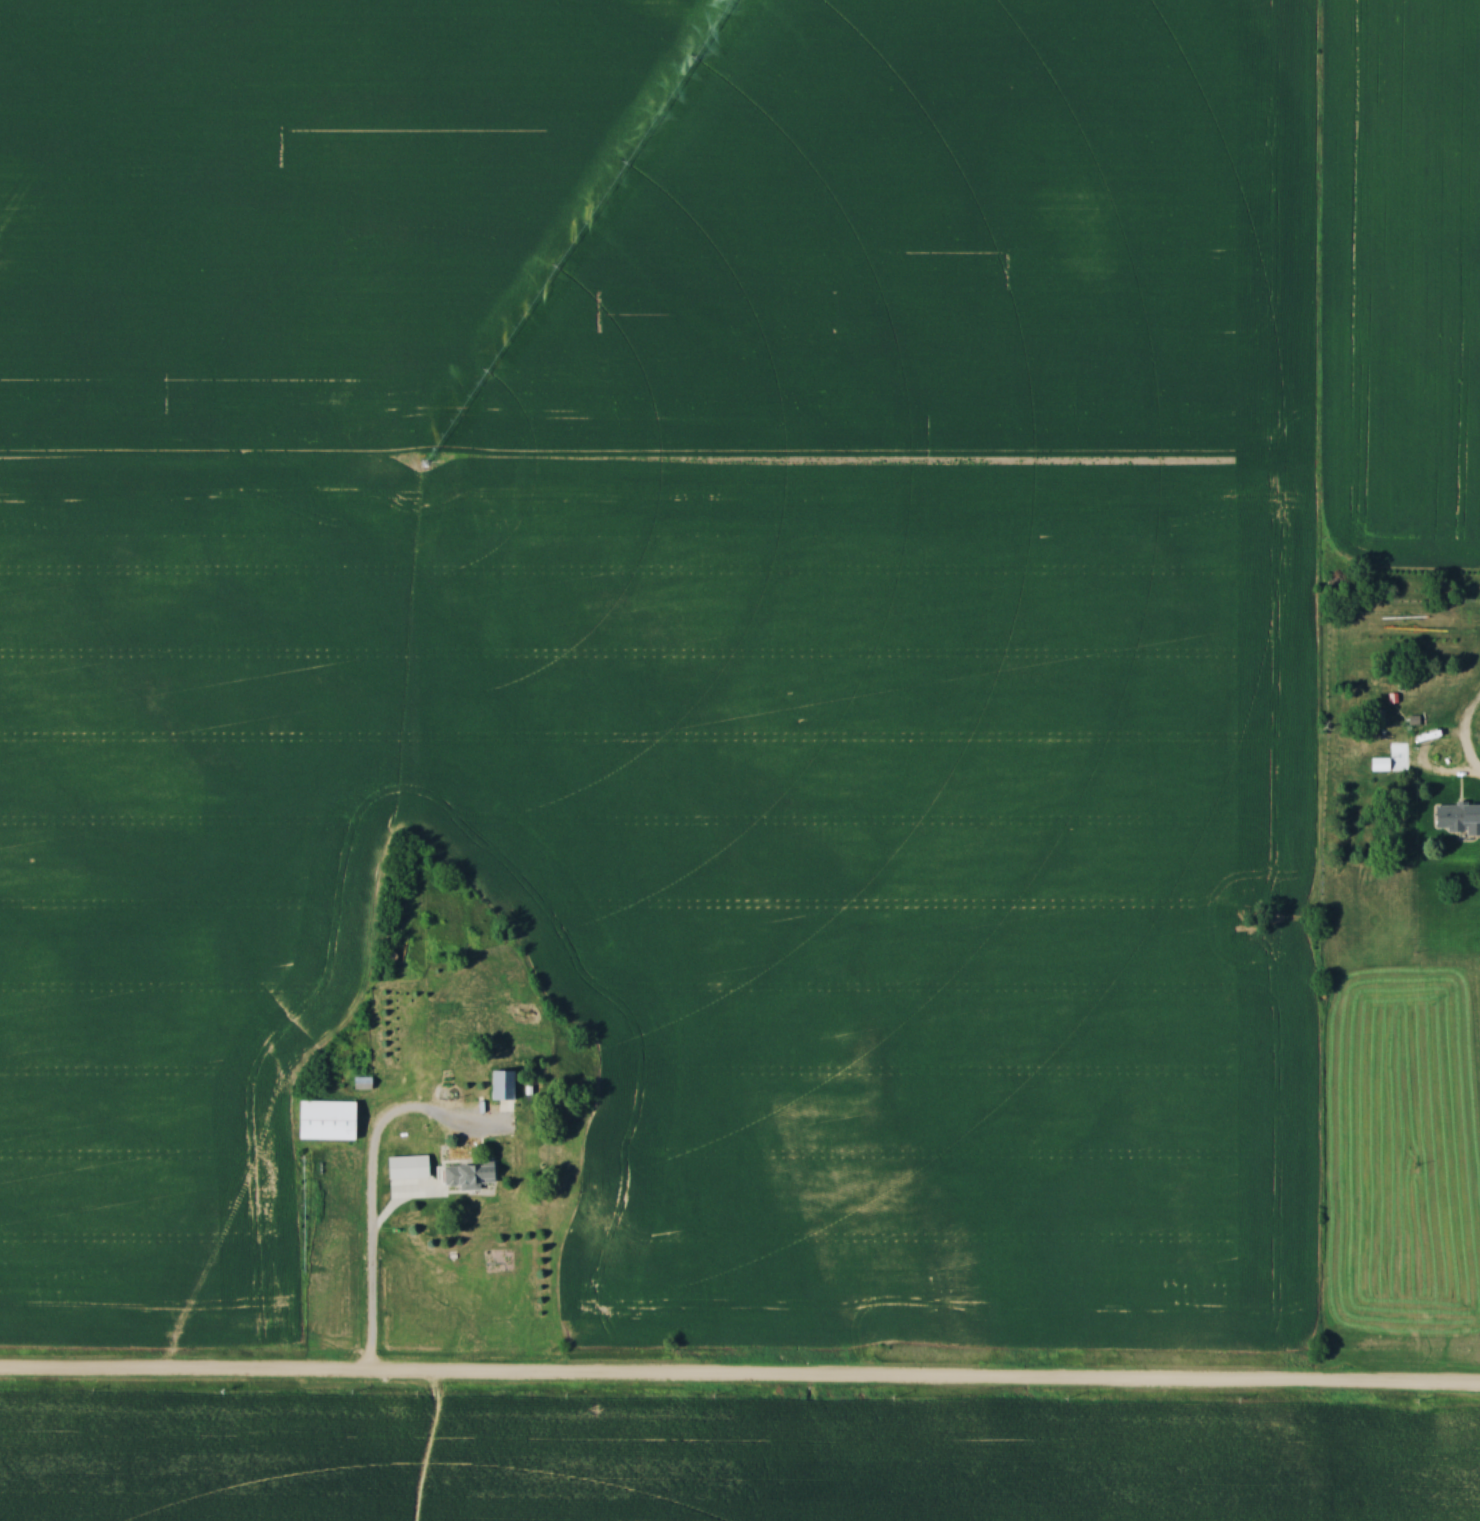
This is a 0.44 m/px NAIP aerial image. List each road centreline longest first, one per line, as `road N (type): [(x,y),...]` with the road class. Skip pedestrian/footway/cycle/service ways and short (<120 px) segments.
road 1 (residential): [(0,1375),(1479,1387)]

